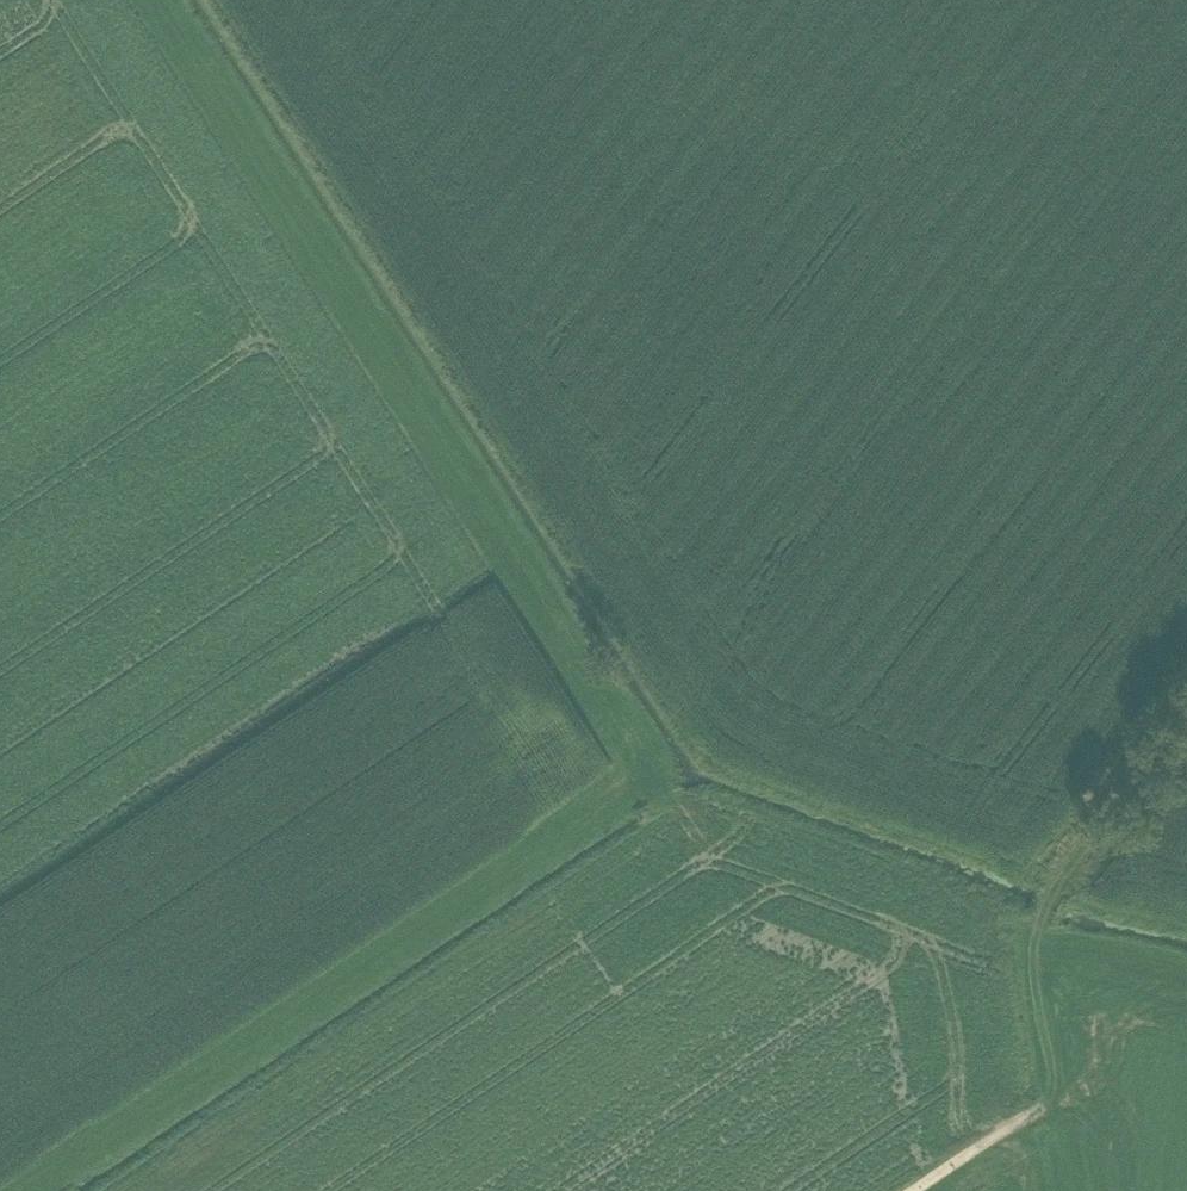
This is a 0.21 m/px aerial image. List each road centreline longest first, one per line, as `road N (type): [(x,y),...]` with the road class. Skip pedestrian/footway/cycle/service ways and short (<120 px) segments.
road 1 (track): [(910,1190),(1032,1114),(1058,1087),(1065,1057),(1039,966),(1037,924)]
road 2 (unclassified): [(1186,715),(1058,882),(1037,924)]

